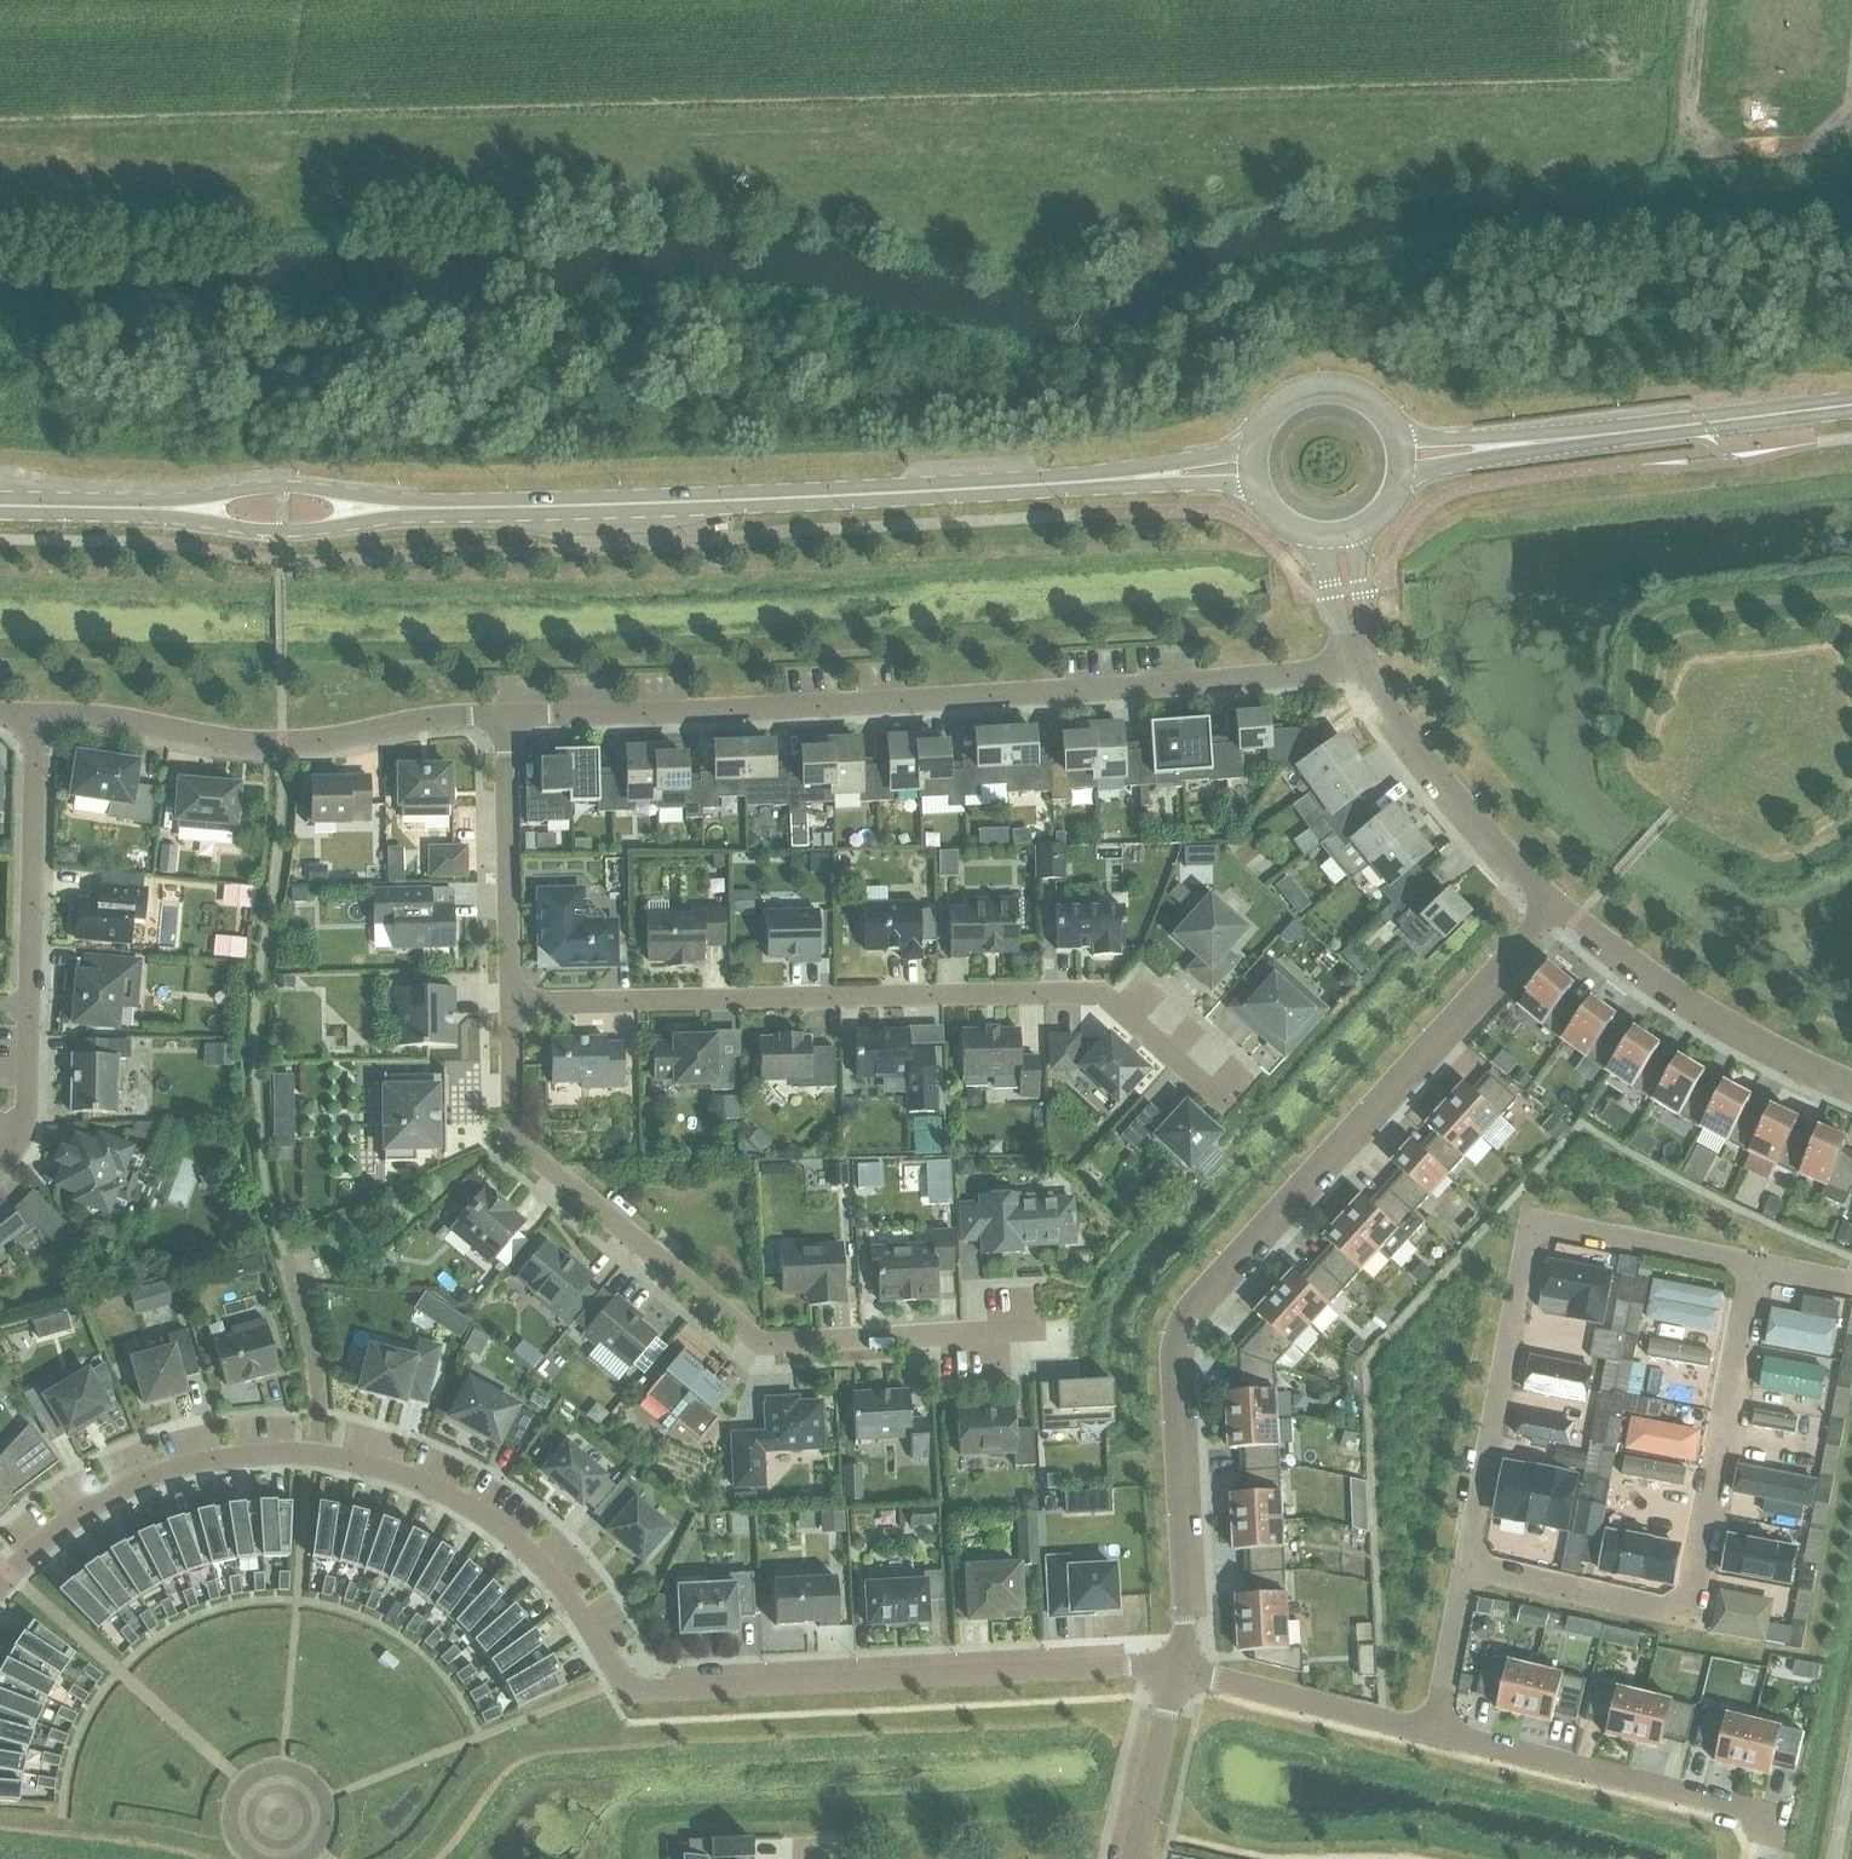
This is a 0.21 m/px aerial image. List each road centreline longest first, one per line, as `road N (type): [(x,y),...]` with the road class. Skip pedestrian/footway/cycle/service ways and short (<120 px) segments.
road 1 (residential): [(0,1586),(63,1525),(131,1485),(207,1460),(311,1454),(403,1474),(505,1531),(561,1586),(622,1681),(634,1687),(1130,1666),(1176,1671)]
road 2 (residential): [(1176,1671),(1185,1623),(1174,1369),(1188,1307),(1558,904)]
road 3 (residential): [(504,714),(967,697),(1322,671),(1362,657)]
road 4 (residential): [(1230,1103),(1110,993),(513,1002)]
road 5 (residential): [(1039,1331),(775,1344),(752,1334),(517,1139),(513,1002)]
road 6 (tertiary): [(475,509),(1075,480)]
road 7 (residential): [(1472,1566),(1688,1613),(1755,1263)]
road 8 (residential): [(35,713),(283,742),(426,718),(504,714)]
road 9 (tertiary): [(104,507),(283,532),(475,509)]
road 10 (tertiary): [(475,509),(283,486),(104,507)]
road 11 (residential): [(1434,1731),(1782,1819)]
road 12 (residential): [(1472,1566),(1531,1240),(1548,1226)]
road 13 (residential): [(1558,904),(1719,1014),(1851,1081)]
road 14 (residential): [(1362,657),(1447,784),(1558,904)]
road 15 (residential): [(32,1005),(35,713)]
road 16 (residential): [(513,1002),(504,714)]
road 17 (tertiary): [(1575,439),(1851,404)]
road 18 (residential): [(1176,1671),(1434,1731)]
road 19 (residential): [(1755,1263),(1548,1226)]
road 20 (residential): [(1134,1858),(1176,1671)]
road 21 (tertiary): [(1075,480),(1229,483),(1262,495)]
road 22 (tertiary): [(1260,441),(1075,480)]
road 23 (tertiary): [(1400,482),(1575,439)]
road 24 (tertiary): [(1575,439),(1397,438)]
road 25 (tertiary): [(1397,438),(1370,404),(1328,392),(1286,406),(1260,441)]
road 26 (residential): [(1434,1731),(1472,1566)]
road 27 (residential): [(19,1141),(32,1005)]

